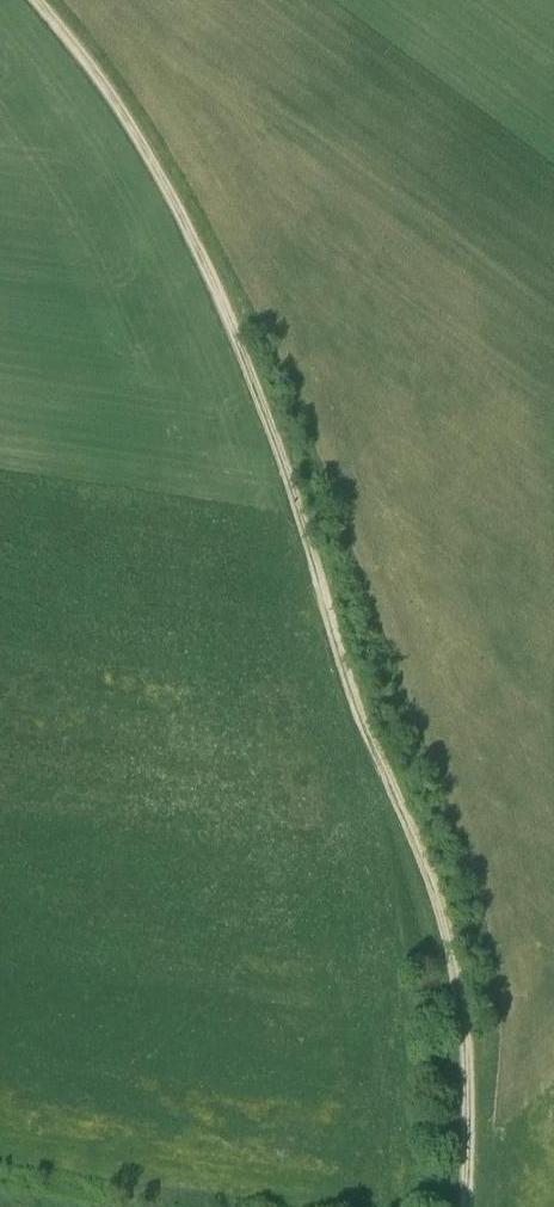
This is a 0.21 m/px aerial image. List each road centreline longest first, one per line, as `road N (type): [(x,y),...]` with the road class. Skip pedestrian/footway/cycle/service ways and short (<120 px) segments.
road 1 (track): [(36,0),(128,123),(194,241),(287,472),(355,707),(439,898),(467,1054),(464,1206)]

